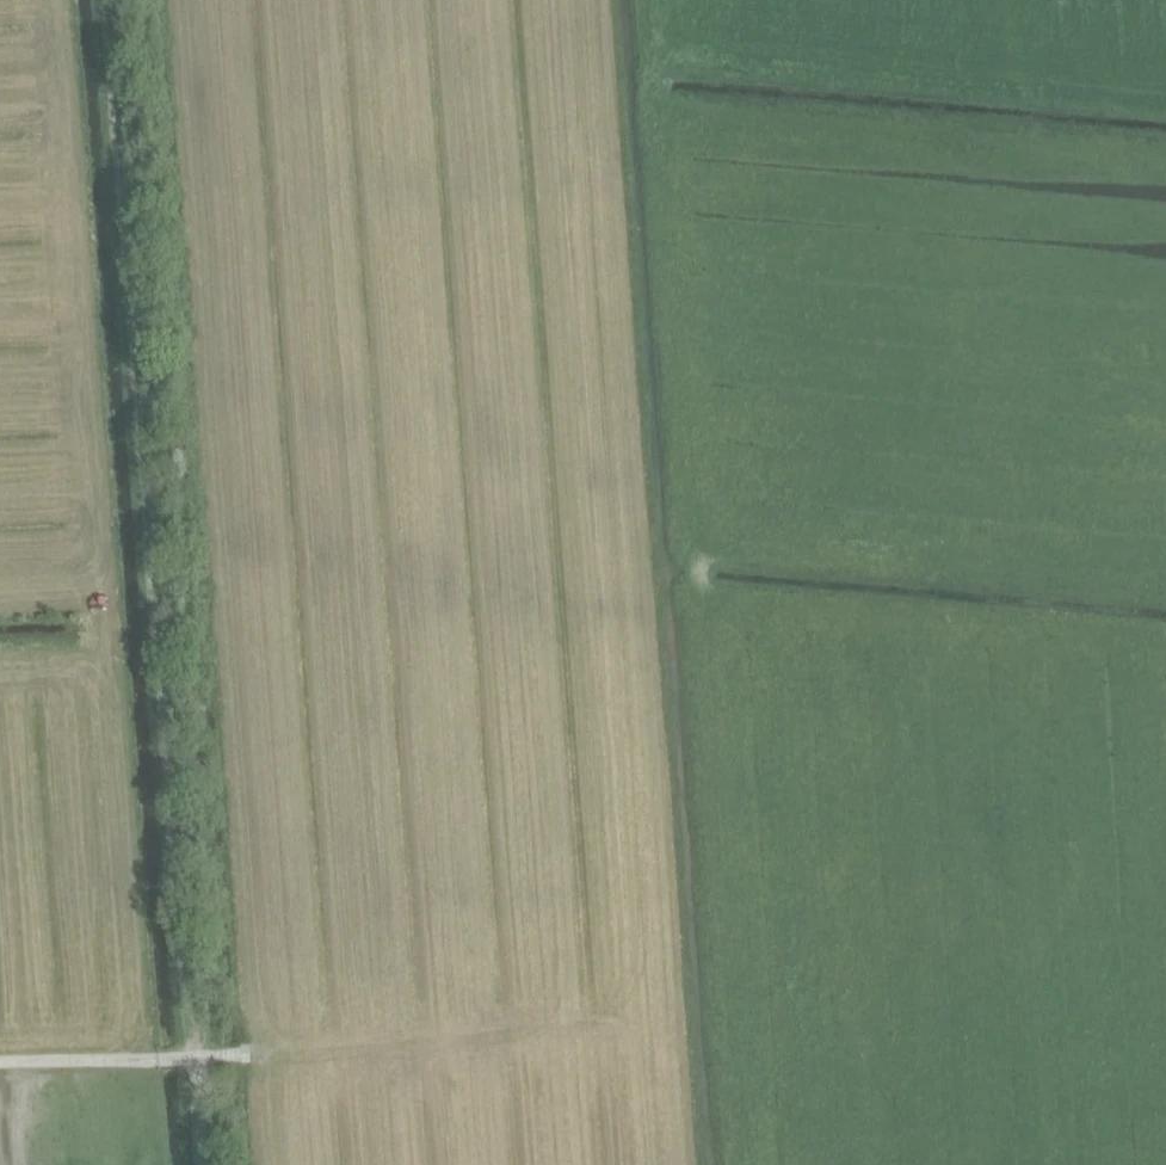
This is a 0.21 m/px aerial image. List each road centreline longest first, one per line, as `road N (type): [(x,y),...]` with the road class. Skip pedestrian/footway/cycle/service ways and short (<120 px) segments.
road 1 (track): [(115,0),(208,1164)]
road 2 (track): [(0,1065),(258,1051)]

